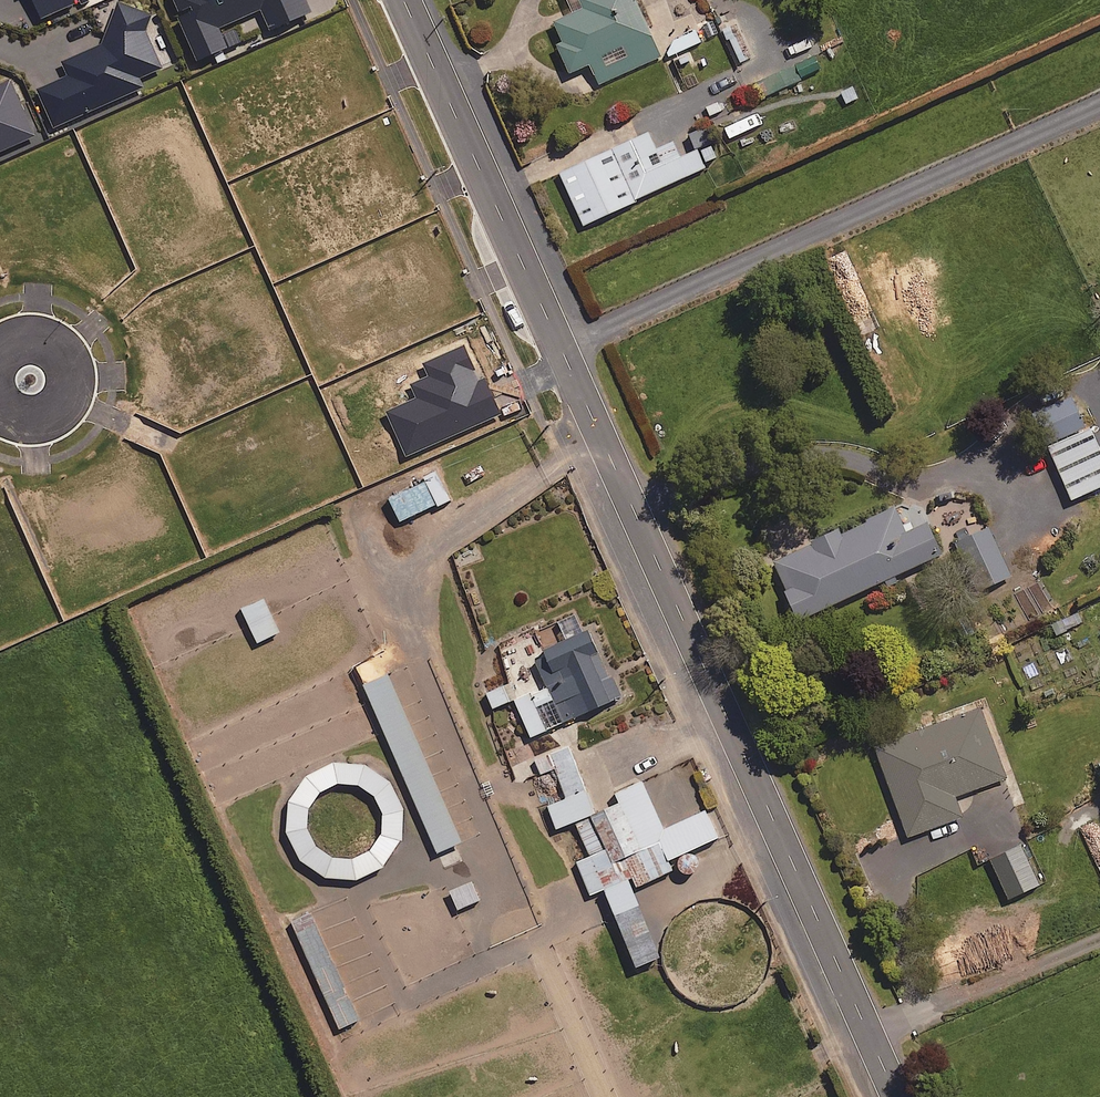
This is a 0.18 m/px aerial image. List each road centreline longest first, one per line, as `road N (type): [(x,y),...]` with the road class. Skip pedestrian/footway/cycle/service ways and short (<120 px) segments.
road 1 (unclassified): [(404,0),(896,1096)]

